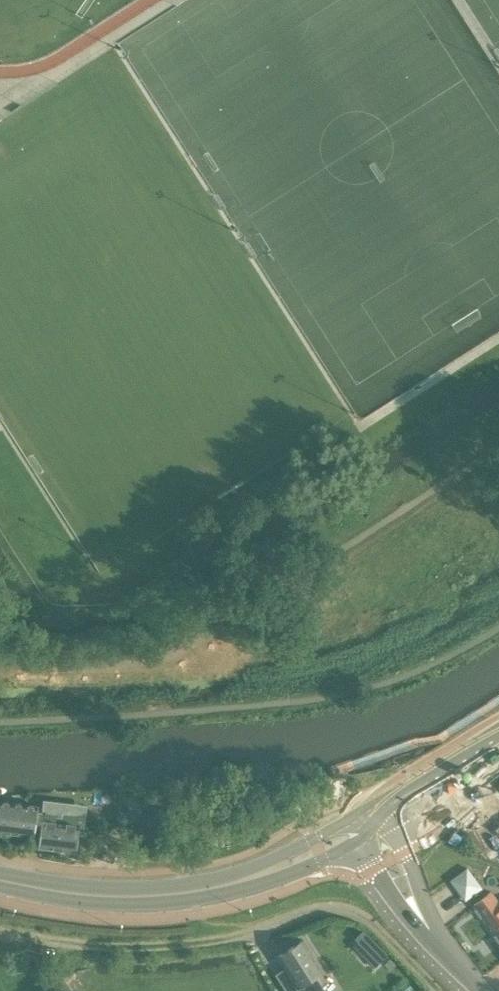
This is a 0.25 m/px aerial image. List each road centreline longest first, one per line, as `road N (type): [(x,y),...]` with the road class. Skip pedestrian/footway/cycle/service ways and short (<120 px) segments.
road 1 (unclassified): [(441,990),(372,922),(335,905),(238,935),(179,943),(82,943),(0,929)]
road 2 (primary): [(367,809),(236,873),(118,897)]
road 3 (primary): [(118,897),(205,896),(363,840)]
road 4 (tertiary): [(363,840),(401,909),(458,965)]
road 5 (tertiary): [(458,965),(394,823)]
road 6 (primary): [(498,735),(367,809)]
road 7 (primary): [(394,823),(469,779),(498,751)]

